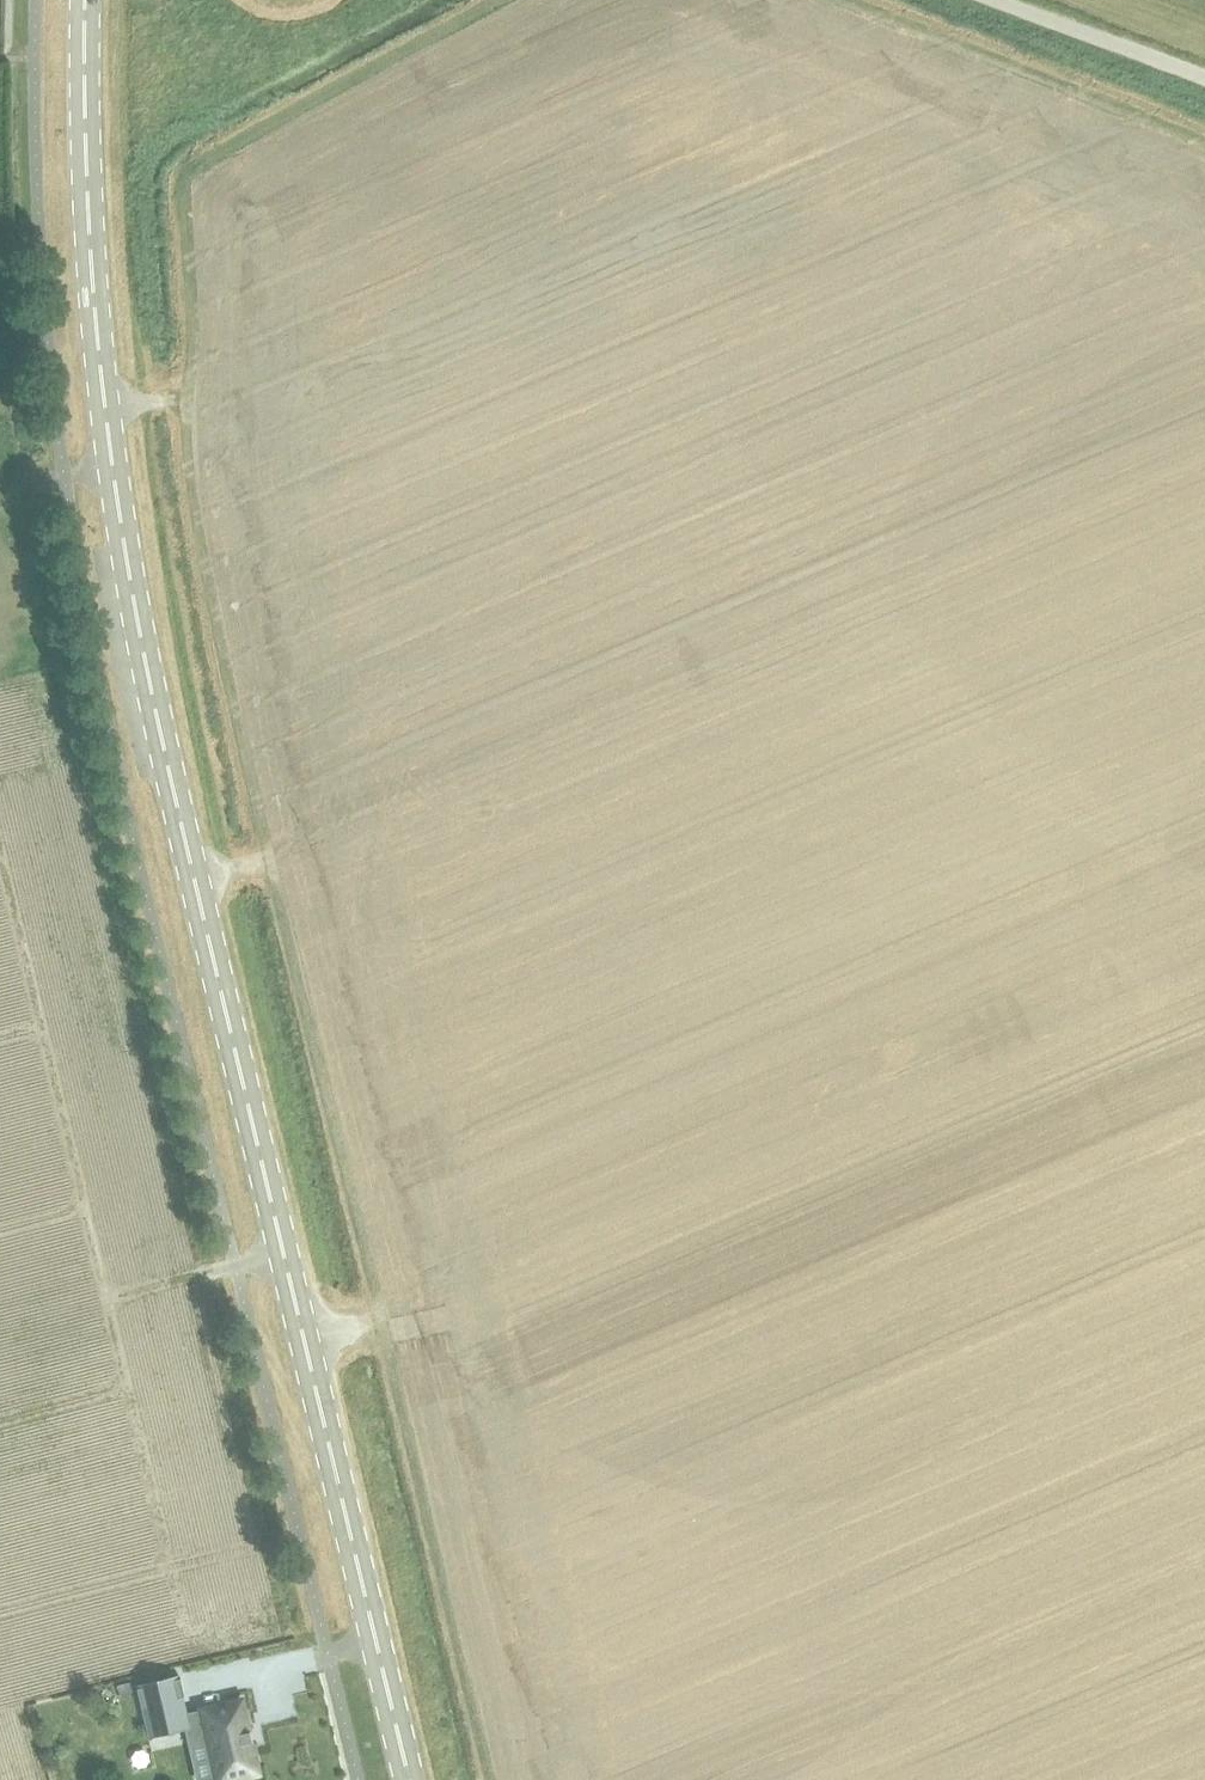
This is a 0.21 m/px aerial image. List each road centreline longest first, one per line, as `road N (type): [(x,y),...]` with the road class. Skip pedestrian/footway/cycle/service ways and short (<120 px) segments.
road 1 (secondary): [(403,1779),(143,674),(92,305),(83,0)]
road 2 (unclassified): [(1204,87),(986,0)]

